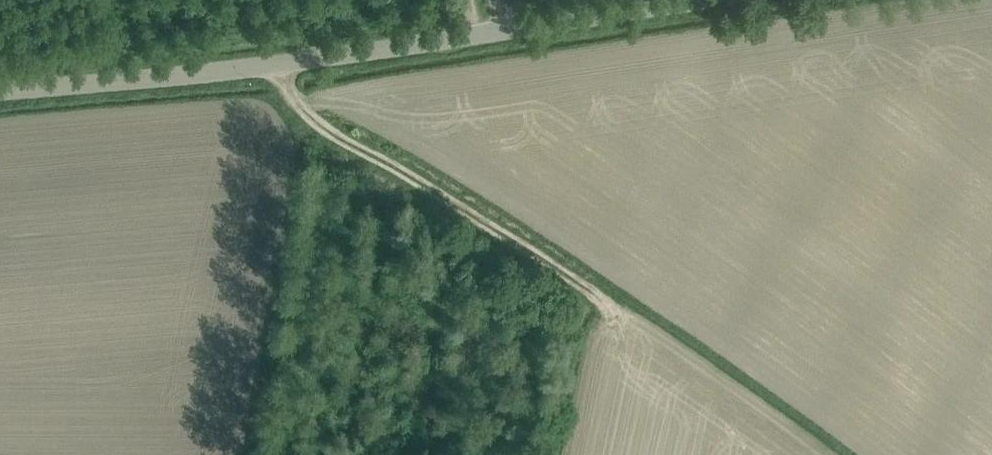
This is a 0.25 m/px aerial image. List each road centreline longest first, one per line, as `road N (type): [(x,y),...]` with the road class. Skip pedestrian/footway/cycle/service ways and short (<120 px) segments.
road 1 (unclassified): [(719,0),(275,66),(0,93)]
road 2 (track): [(275,66),(311,116),(655,337),(820,454)]

